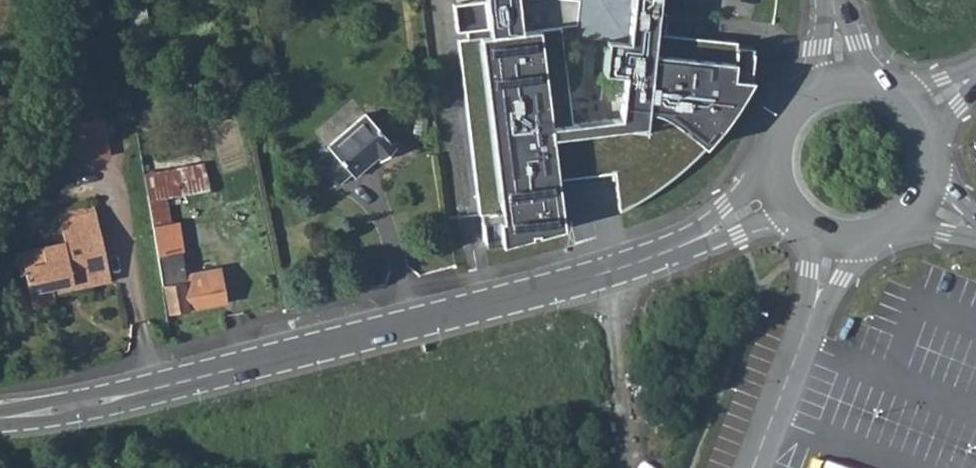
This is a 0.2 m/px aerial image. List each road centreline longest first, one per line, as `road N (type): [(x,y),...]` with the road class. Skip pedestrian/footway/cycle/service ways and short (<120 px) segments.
road 1 (unclassified): [(0,417),(89,405),(595,275),(696,239),(780,195)]
road 2 (unclassified): [(750,467),(822,295),(834,239)]
road 3 (unclassified): [(834,239),(885,233),(919,201),(929,158),(913,115)]
road 4 (unclassified): [(843,86),(809,97),(782,126),(773,159),(780,195)]

